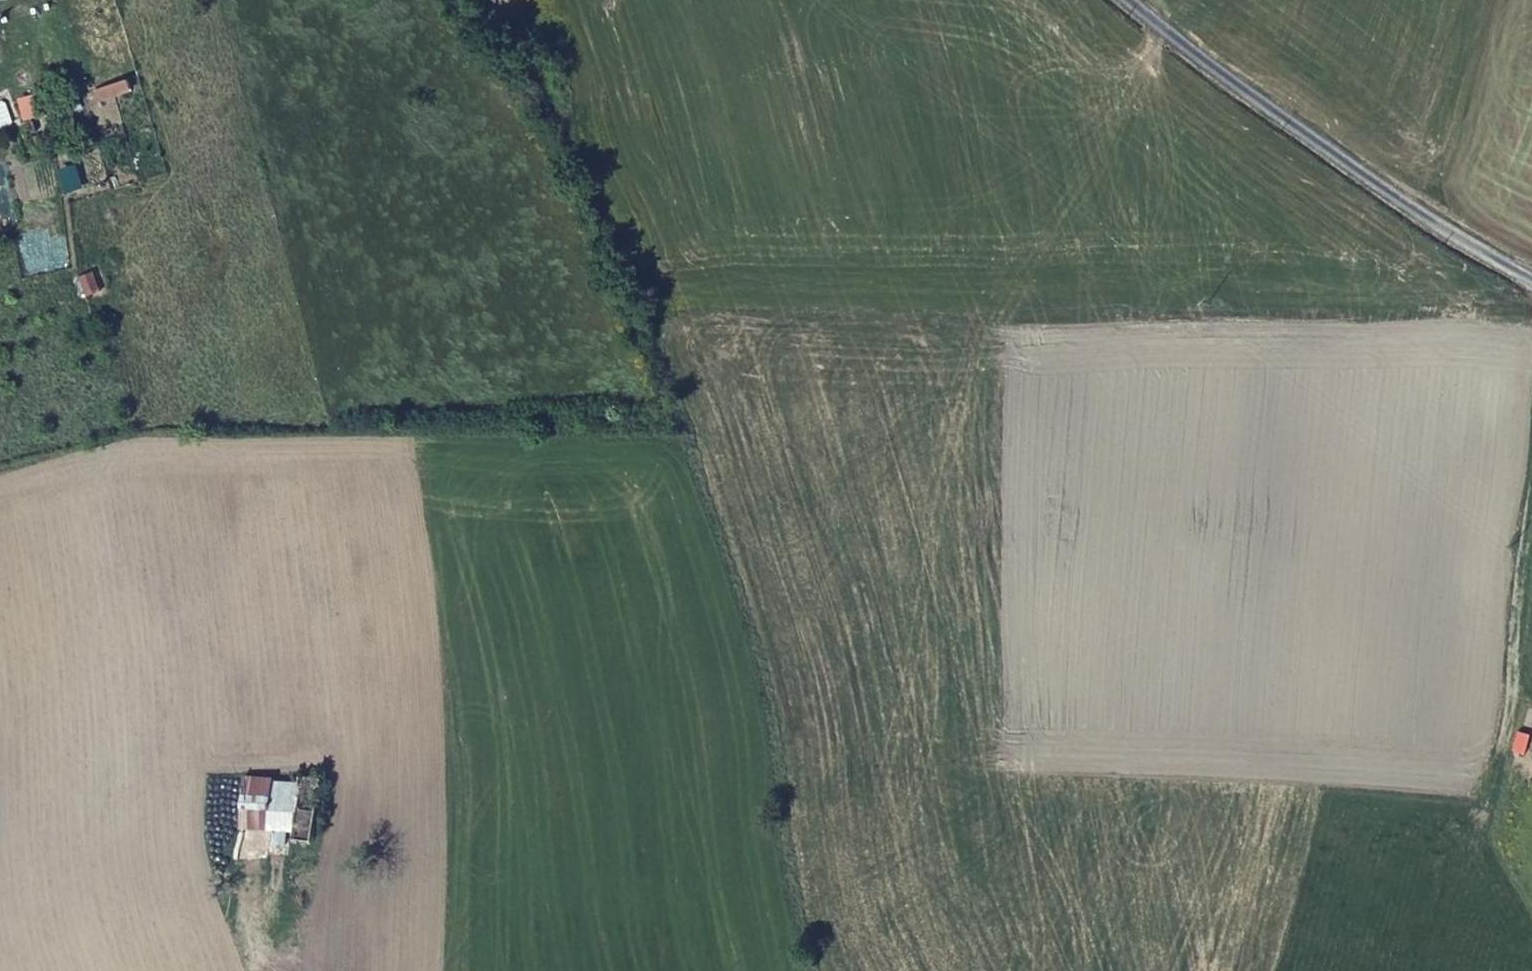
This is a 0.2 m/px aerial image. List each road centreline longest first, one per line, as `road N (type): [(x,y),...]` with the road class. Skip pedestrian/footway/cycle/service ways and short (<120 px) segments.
road 1 (unclassified): [(1124,0),(1451,233),(1531,280)]

